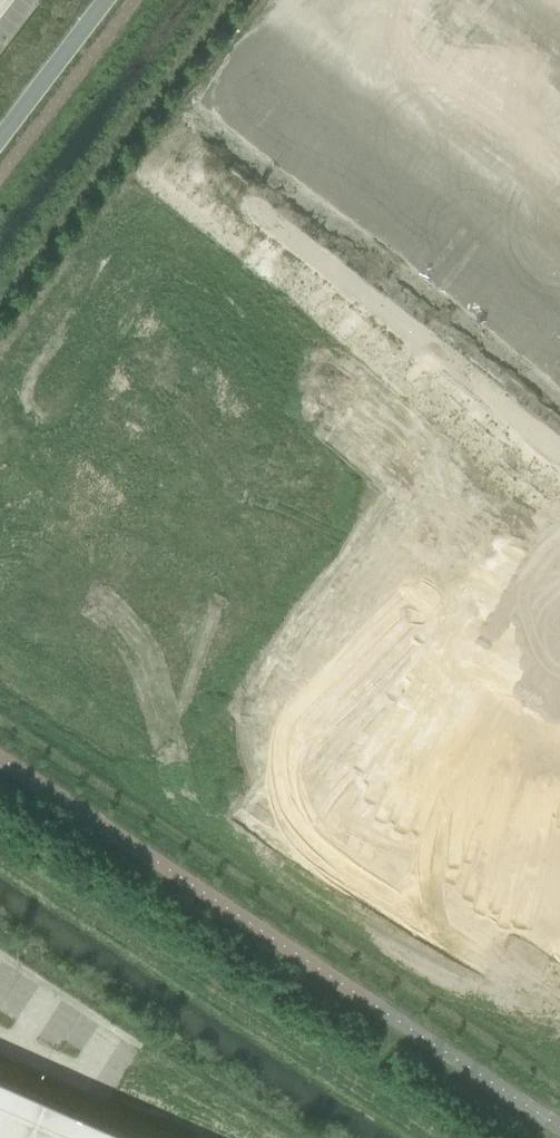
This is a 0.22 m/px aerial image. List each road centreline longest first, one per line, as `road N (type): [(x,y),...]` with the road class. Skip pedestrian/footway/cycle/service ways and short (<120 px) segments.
road 1 (unclassified): [(559,1128),(0,758)]
road 2 (unclassified): [(0,140),(107,0)]

